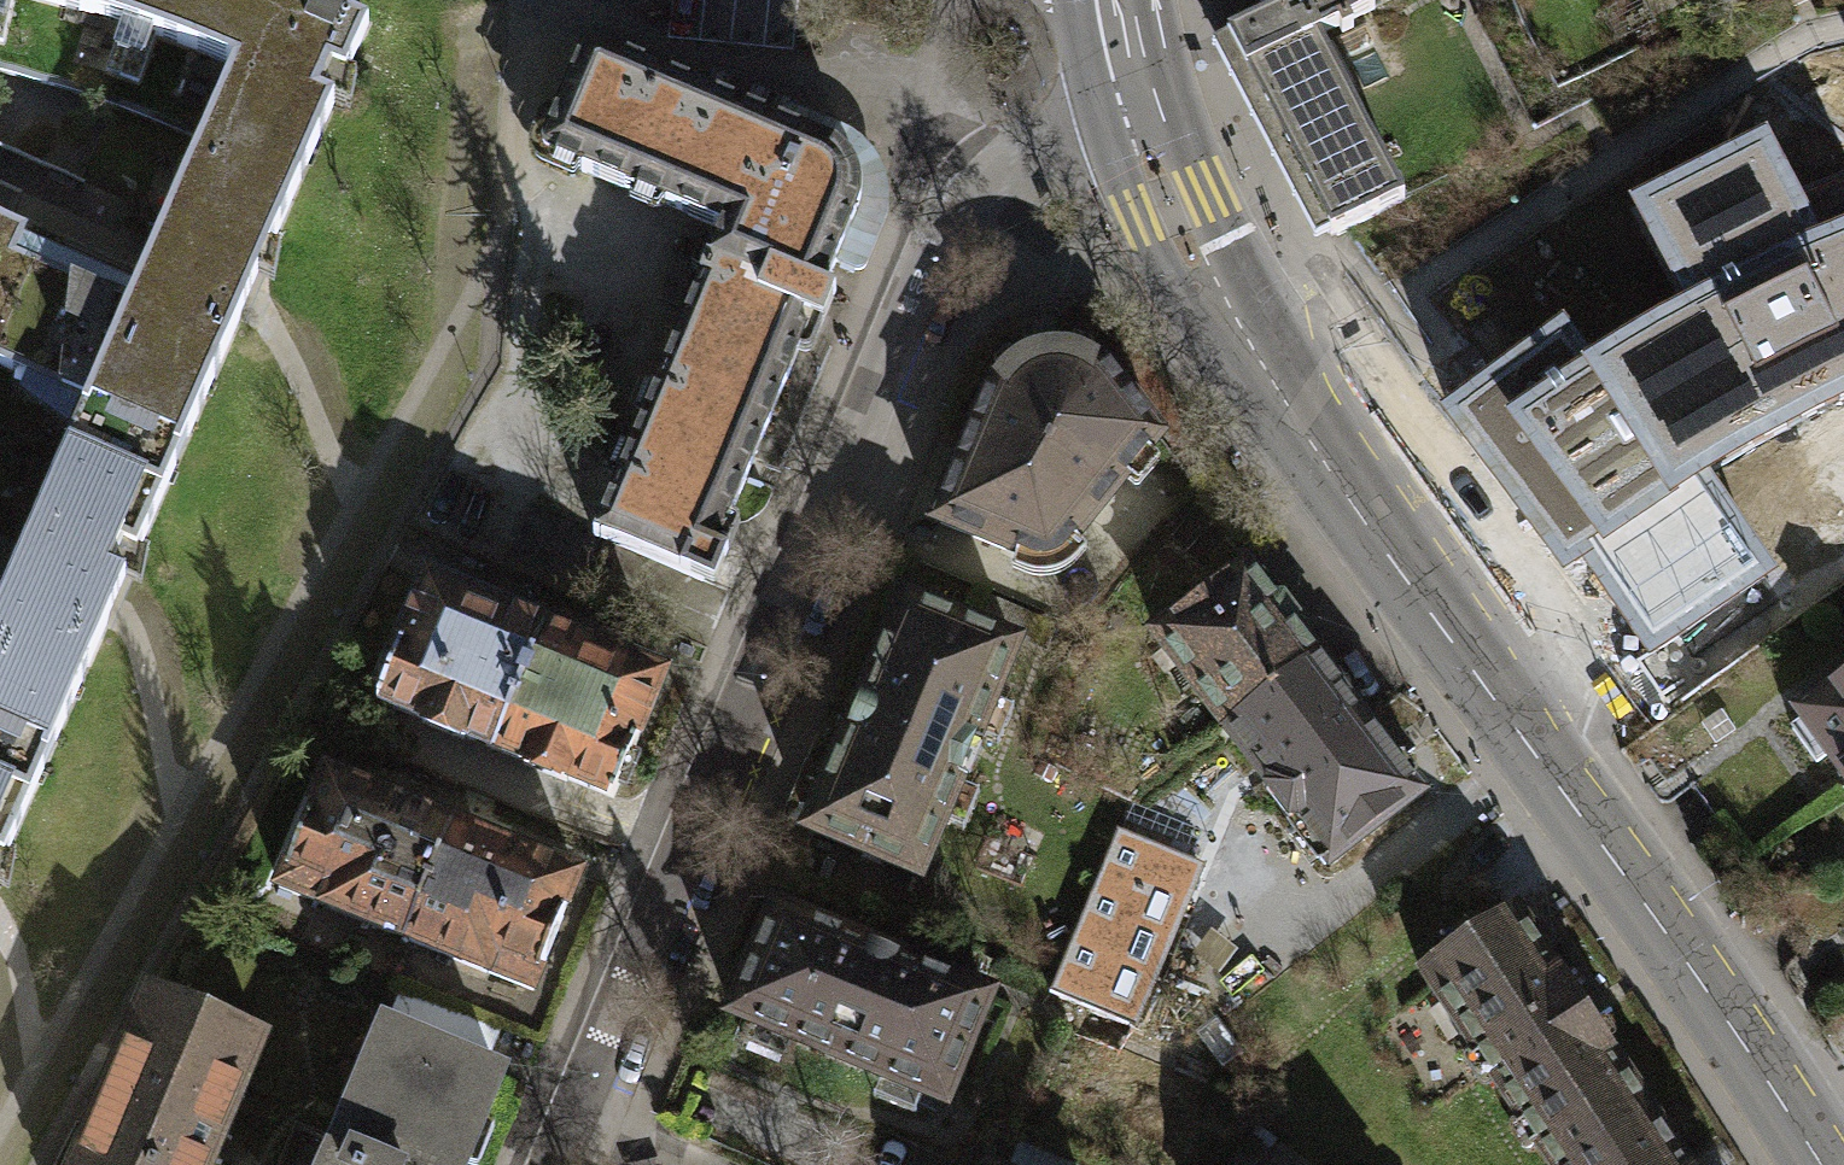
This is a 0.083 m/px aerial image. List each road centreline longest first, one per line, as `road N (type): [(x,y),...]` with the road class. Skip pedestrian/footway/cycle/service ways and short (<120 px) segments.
road 1 (tertiary): [(1821,1164),(1179,257),(1115,80)]
road 2 (residential): [(1115,80),(1006,130),(956,187),(552,1164)]

